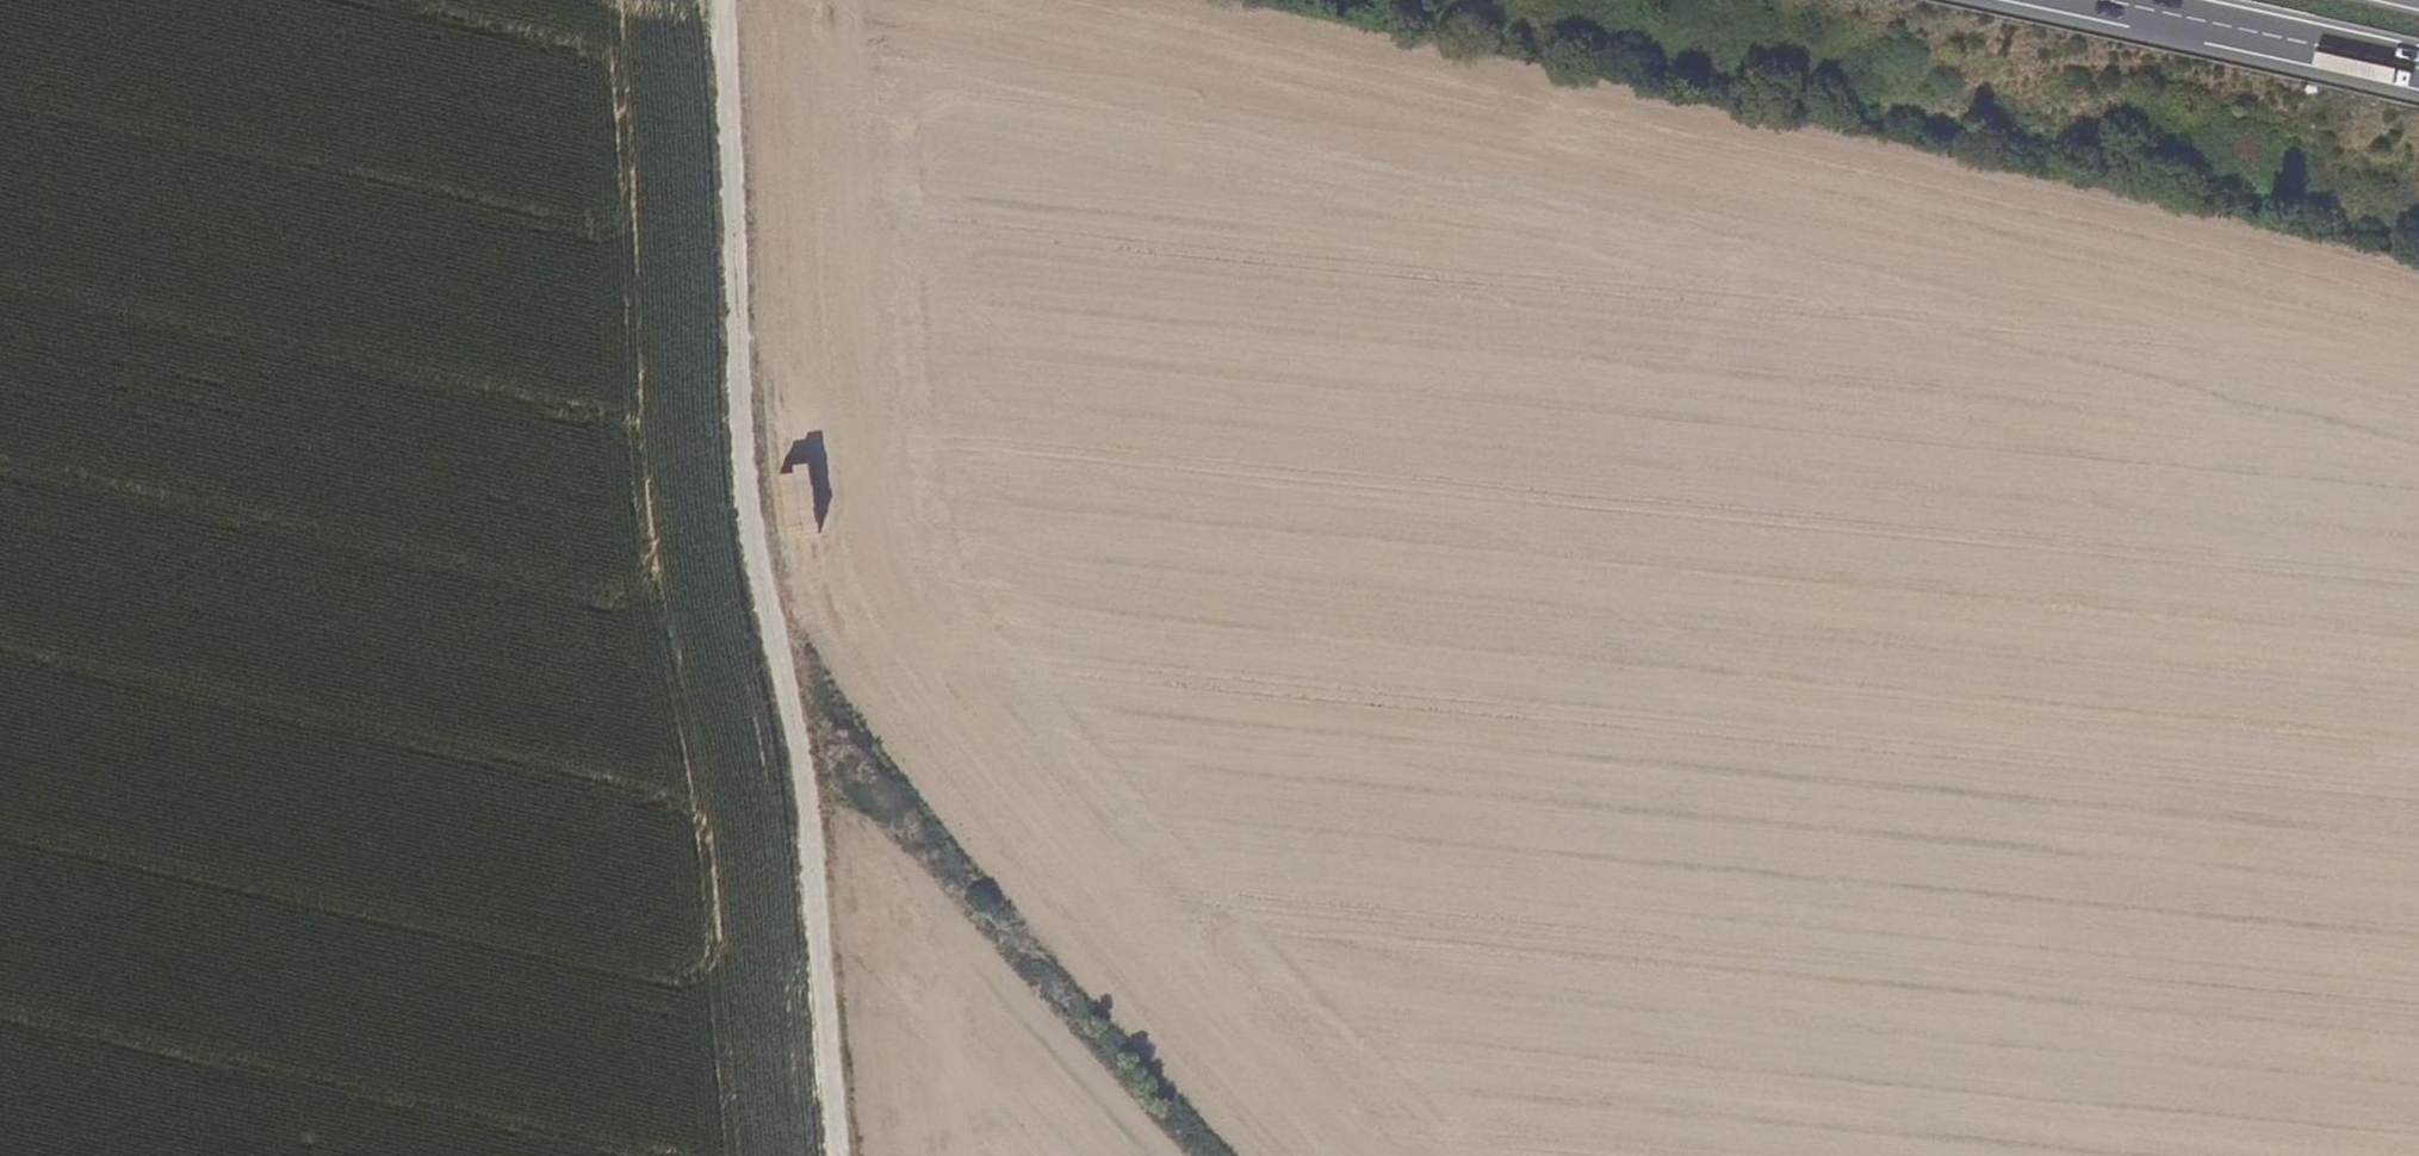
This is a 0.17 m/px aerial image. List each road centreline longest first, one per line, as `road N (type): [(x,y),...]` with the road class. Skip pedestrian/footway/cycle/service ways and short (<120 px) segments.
road 1 (trunk): [(2102,0),(2418,71)]

